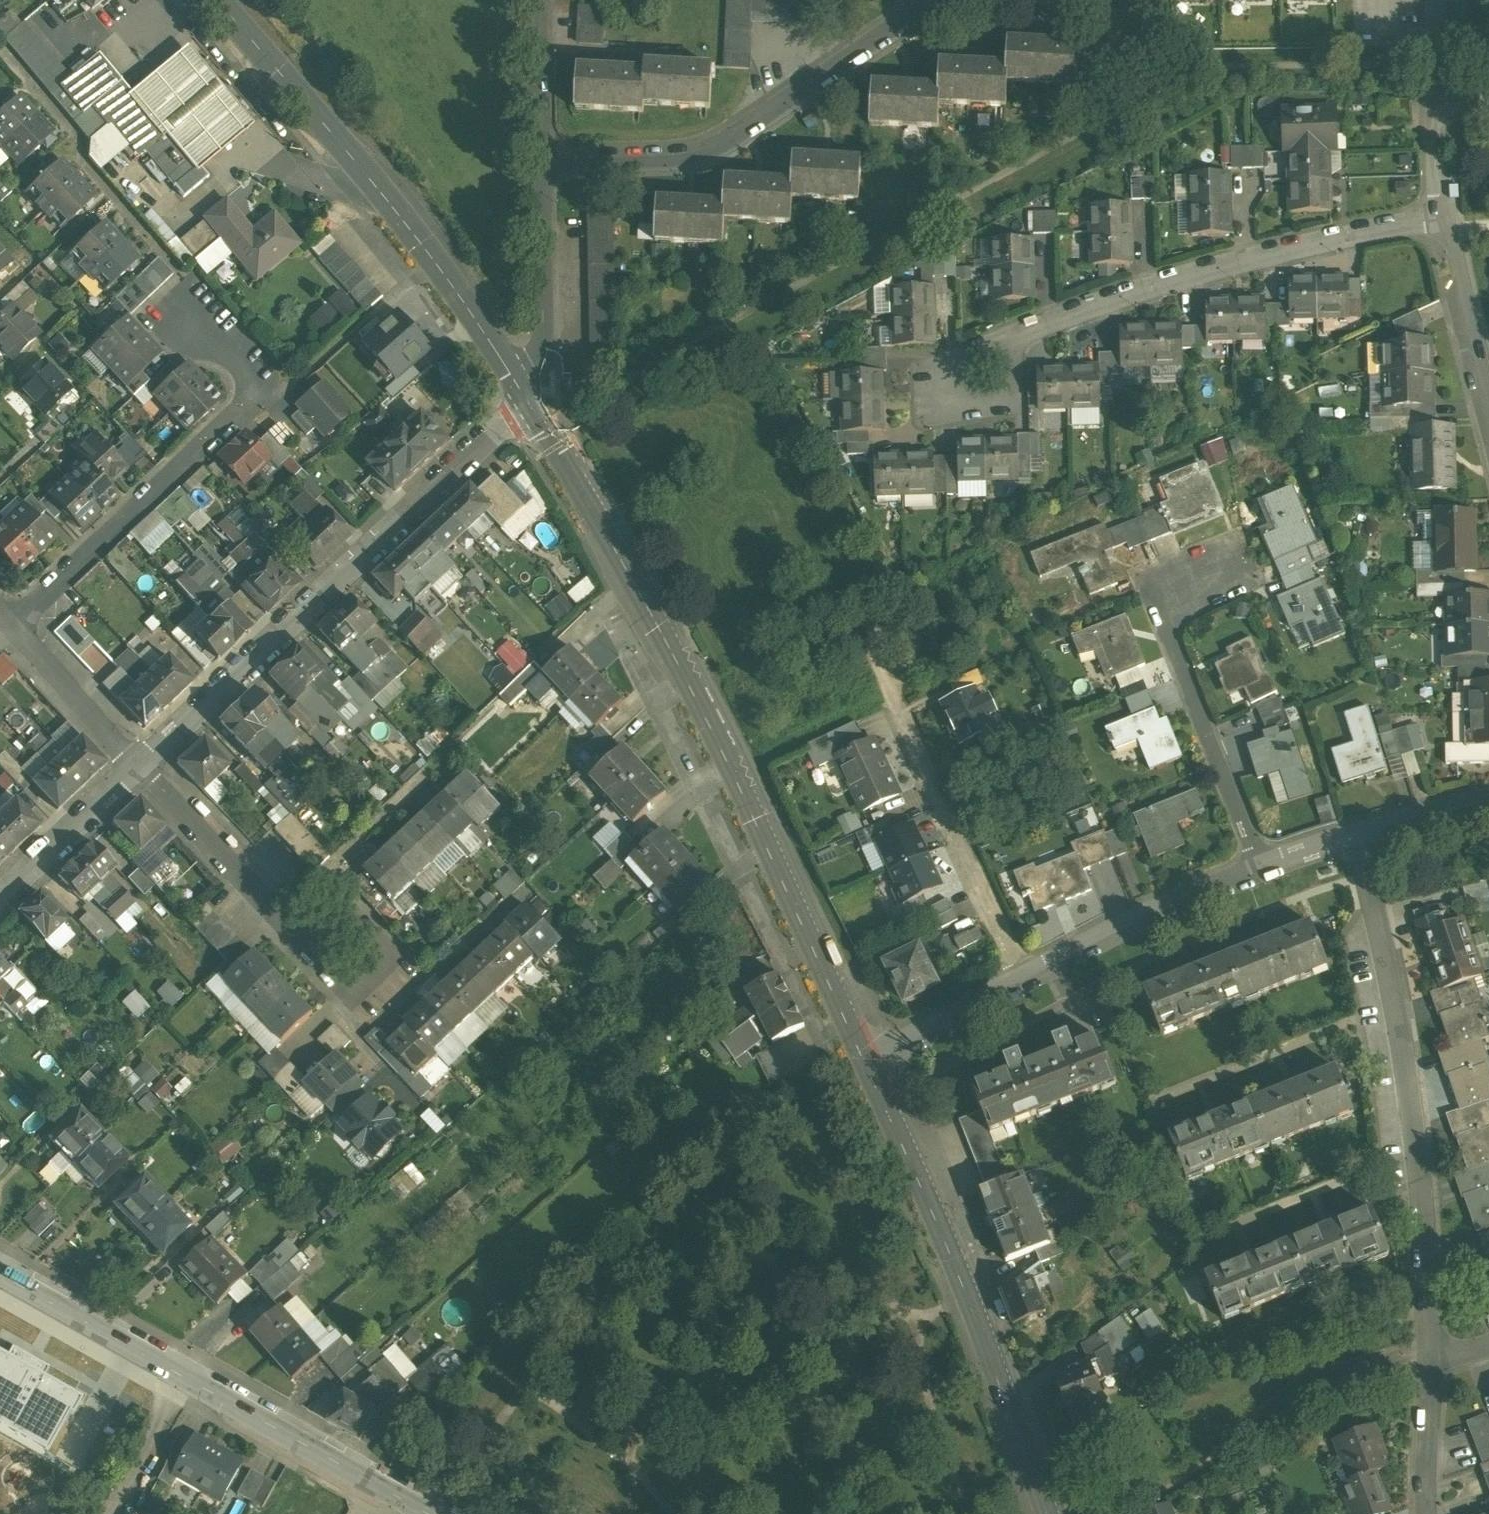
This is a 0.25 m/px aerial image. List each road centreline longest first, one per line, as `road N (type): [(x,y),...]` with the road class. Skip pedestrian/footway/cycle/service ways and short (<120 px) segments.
road 1 (tertiary): [(866,1064),(689,687),(525,398)]
road 2 (residential): [(1362,834),(1402,1043),(1431,1364)]
road 3 (residential): [(142,767),(525,398)]
road 4 (residential): [(1445,217),(1166,283),(1026,333),(968,383)]
road 5 (tertiary): [(525,398),(374,185),(208,0)]
road 6 (tertiary): [(1047,1513),(969,1291),(866,1064)]
road 7 (tertiary): [(414,1513),(0,1275)]
road 8 (residential): [(8,626),(258,393),(187,319)]
road 9 (residential): [(541,164),(705,150),(932,0)]
road 10 (residential): [(1022,976),(888,685)]
road 11 (residential): [(1258,866),(1167,633),(1206,577)]
road 12 (residential): [(1022,976),(1258,866)]
road 13 (residential): [(142,767),(308,939)]
road 14 (tertiary): [(525,398),(541,356),(541,164)]
road 15 (residential): [(1440,0),(1445,217)]
road 16 (residential): [(308,939),(356,989),(391,957),(359,923),(324,926)]
road 17 (residential): [(0,900),(142,767)]
road 18 (residential): [(142,767),(8,626)]
road 19 (residential): [(1445,217),(1488,393)]
road 20 (residential): [(866,1064),(1022,976)]
road 21 (tertiary): [(541,164),(539,0)]
road 22 (residential): [(888,685),(875,640),(881,628),(906,626),(916,655),(890,681)]
road 23 (residential): [(1431,1364),(1427,1513)]
road 24 (residential): [(1362,834),(1488,802)]

